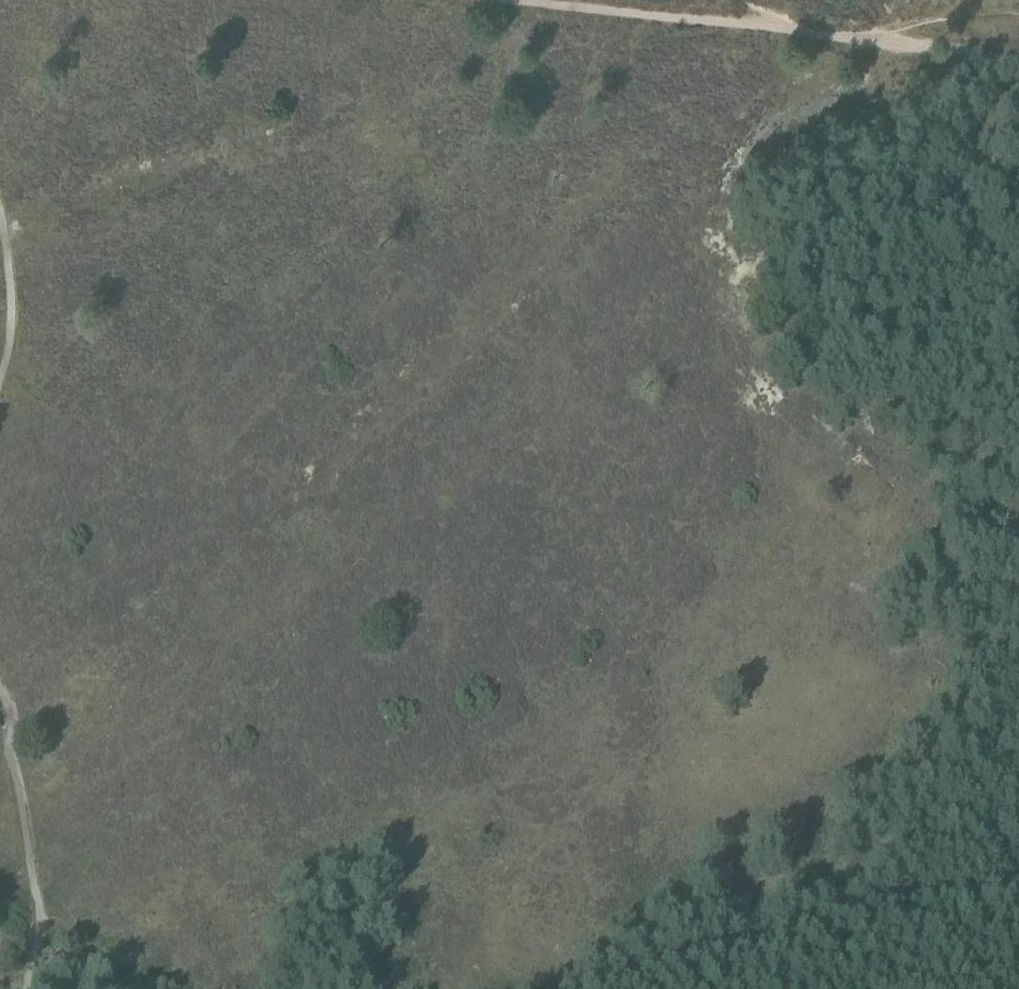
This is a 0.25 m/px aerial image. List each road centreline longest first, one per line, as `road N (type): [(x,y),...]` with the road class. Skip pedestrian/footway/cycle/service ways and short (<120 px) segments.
road 1 (track): [(1018,58),(517,0)]

